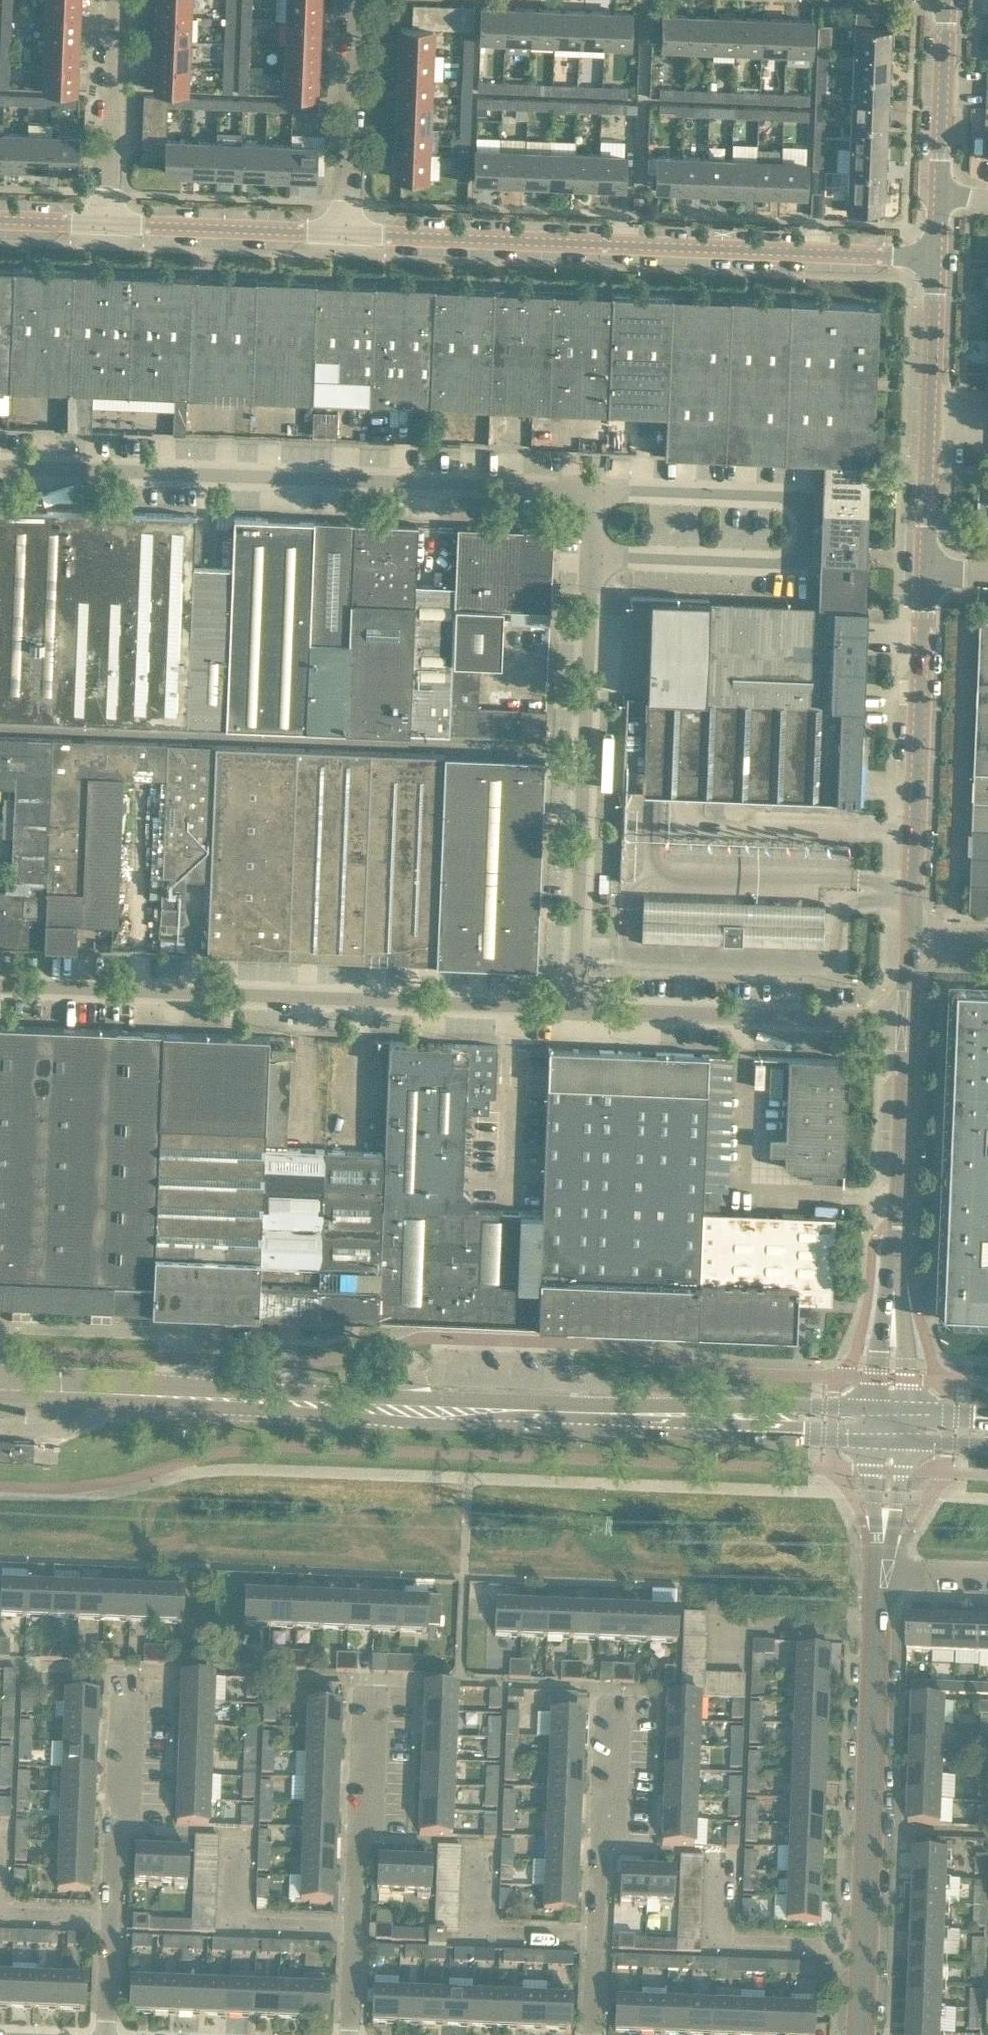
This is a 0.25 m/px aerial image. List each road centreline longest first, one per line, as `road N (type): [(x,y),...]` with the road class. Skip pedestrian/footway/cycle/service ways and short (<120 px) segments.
road 1 (unclassified): [(0,465),(592,487)]
road 2 (tertiary): [(939,256),(349,230)]
road 3 (unclassified): [(575,1004),(0,980)]
road 4 (unclassified): [(590,556),(803,565),(806,496),(592,487)]
road 5 (tertiary): [(864,2034),(882,1571)]
road 6 (tertiary): [(907,1020),(928,569)]
road 7 (unclassified): [(575,1004),(590,556)]
road 8 (secondary): [(447,1409),(0,1389)]
road 9 (residential): [(109,2034),(132,1670)]
road 10 (residential): [(350,2034),(375,1679)]
road 11 (residential): [(593,2034),(618,1689)]
road 12 (unclassified): [(907,1020),(575,1004)]
road 13 (tertiary): [(928,569),(939,256)]
road 14 (tertiary): [(895,1288),(907,1020)]
road 15 (secondary): [(613,1412),(876,1440)]
road 16 (secondary): [(877,1407),(613,1412)]
road 17 (tertiary): [(349,230),(107,221)]
road 18 (residential): [(349,230),(356,0)]
road 19 (residential): [(107,221),(114,0)]
road 20 (tertiary): [(940,193),(945,0)]
road 21 (secondary): [(447,1409),(613,1412)]
road 22 (tertiary): [(882,1571),(903,1441)]
road 23 (tertiary): [(876,1440),(882,1571)]
road 24 (tertiary): [(895,1288),(879,1351),(877,1407)]
road 25 (tertiary): [(904,1408),(895,1288)]

